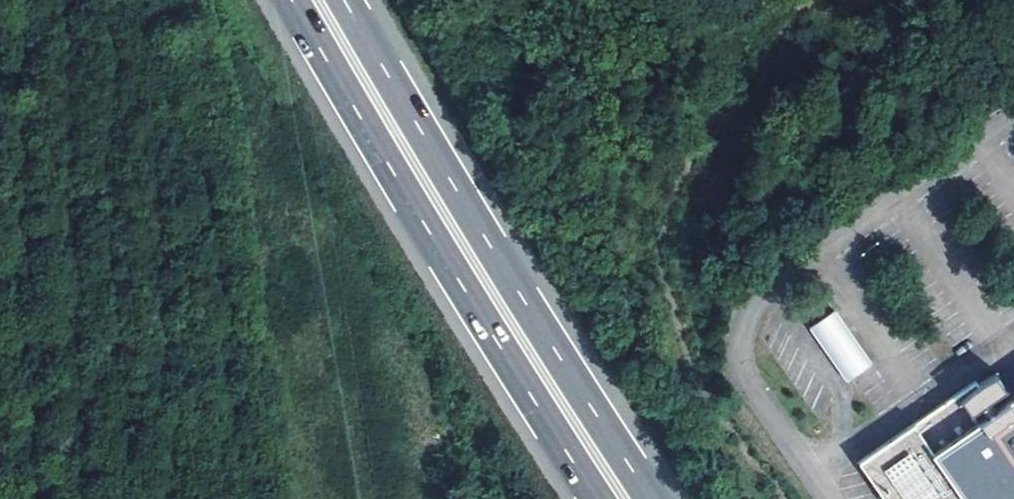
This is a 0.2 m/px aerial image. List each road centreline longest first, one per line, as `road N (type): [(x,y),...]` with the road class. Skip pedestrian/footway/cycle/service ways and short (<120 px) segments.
road 1 (motorway): [(651,498),(343,0)]
road 2 (motorway): [(293,0),(598,498)]

